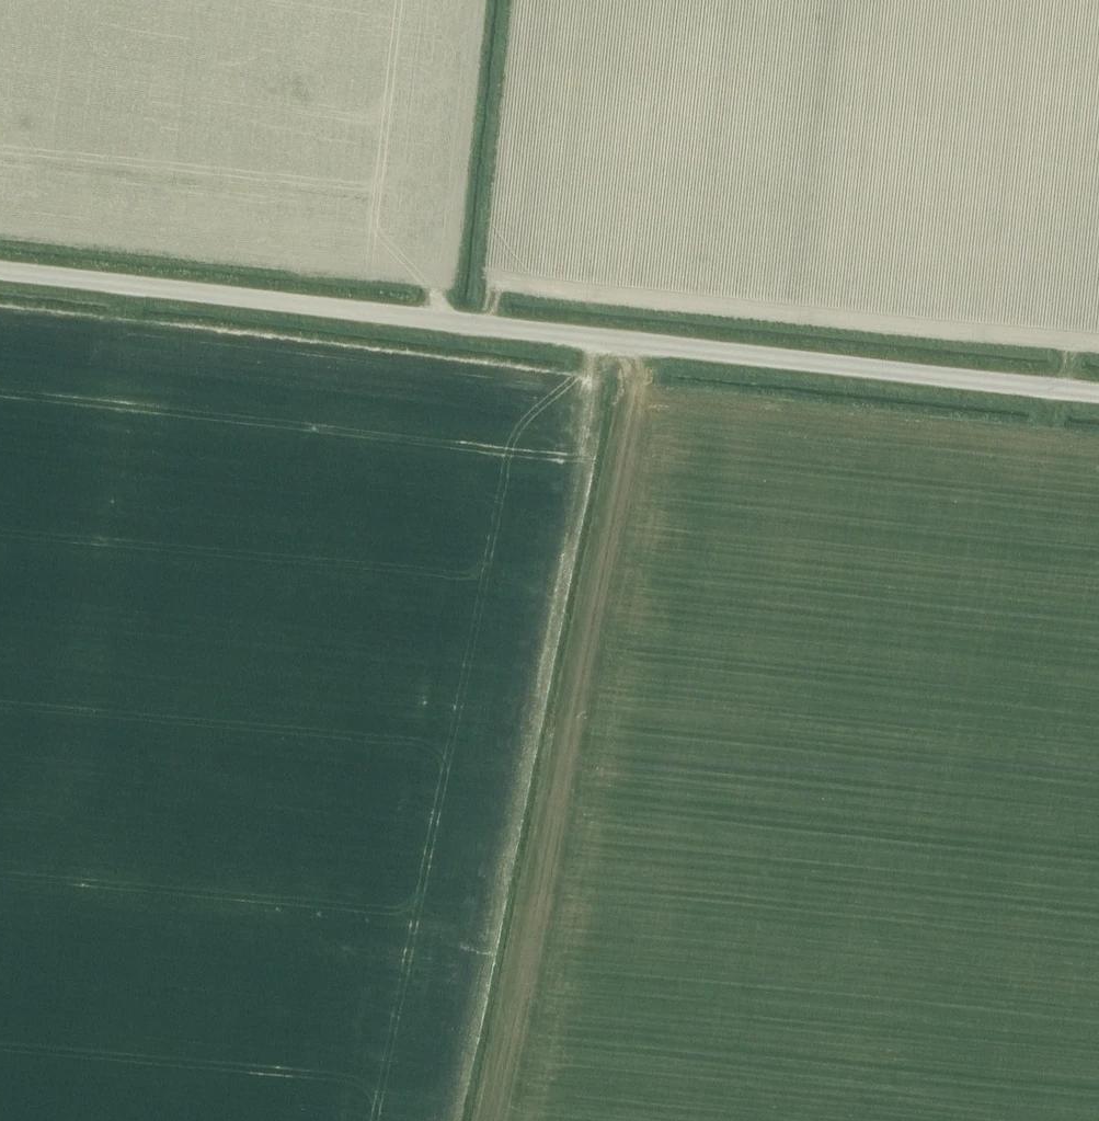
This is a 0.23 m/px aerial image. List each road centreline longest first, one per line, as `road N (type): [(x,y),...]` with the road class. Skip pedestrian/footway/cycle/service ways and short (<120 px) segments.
road 1 (unclassified): [(1098,396),(0,272)]

